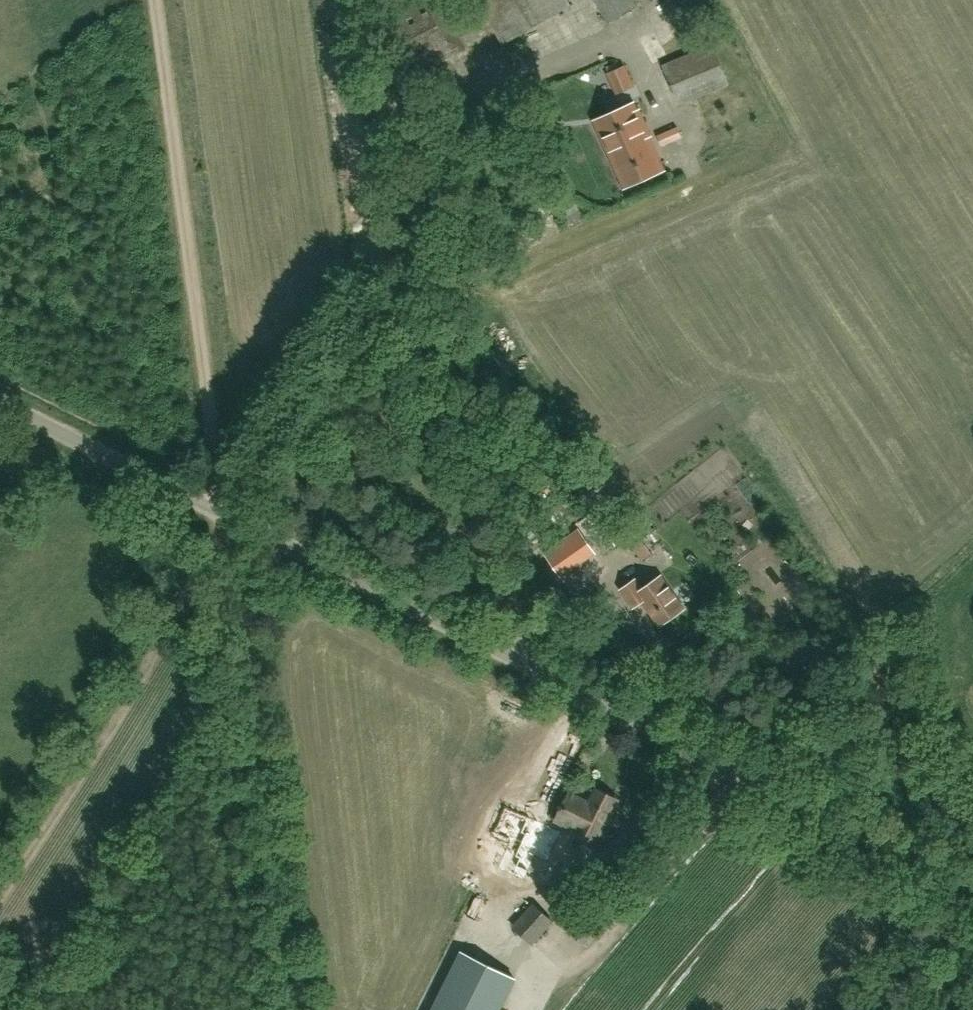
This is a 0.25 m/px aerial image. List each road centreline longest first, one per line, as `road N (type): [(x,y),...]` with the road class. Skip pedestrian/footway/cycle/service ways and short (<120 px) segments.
road 1 (unclassified): [(972,892),(0,402)]
road 2 (track): [(222,515),(153,0)]
road 3 (track): [(300,1009),(222,515)]
road 4 (track): [(222,515),(173,613),(0,886)]

